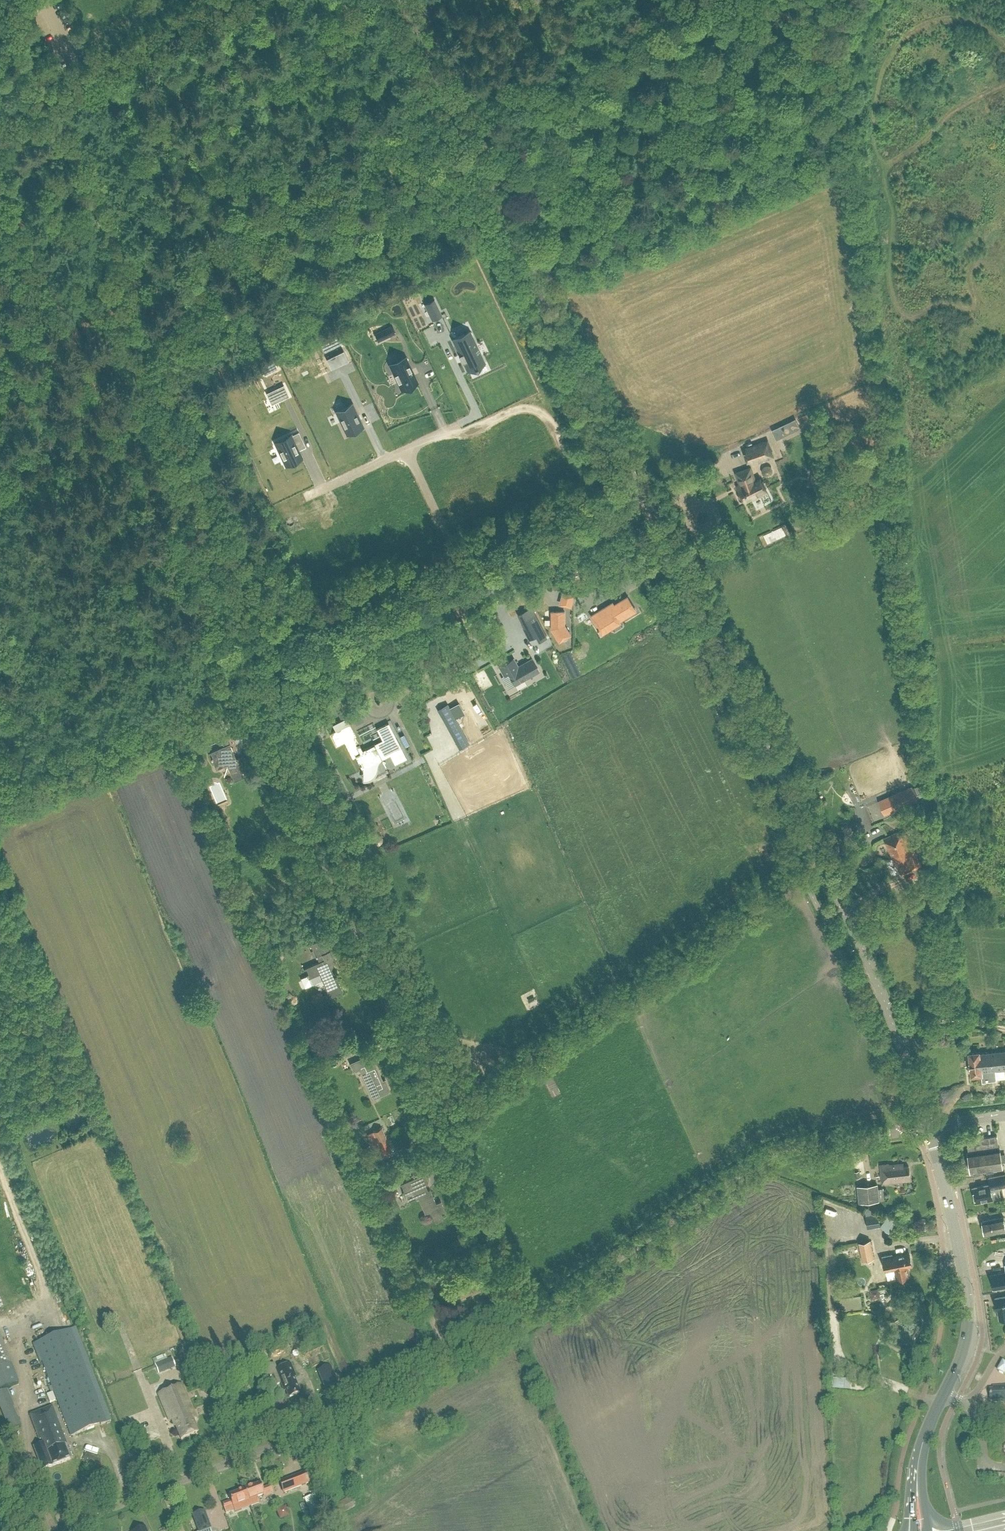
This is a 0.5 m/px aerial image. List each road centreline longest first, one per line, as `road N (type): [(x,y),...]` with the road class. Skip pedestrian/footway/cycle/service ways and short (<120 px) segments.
road 1 (secondary): [(929,1127),(860,939),(401,0)]
road 2 (unclassified): [(526,1323),(256,710)]
road 3 (unclassified): [(58,1530),(324,1425),(526,1323)]
road 4 (unclassified): [(526,1323),(774,1152),(929,1127)]
road 5 (track): [(434,136),(137,300)]
road 6 (secondary): [(941,1400),(961,1356),(968,1302),(929,1127)]
road 7 (unclassified): [(0,122),(232,0)]
road 8 (track): [(288,650),(402,595)]

